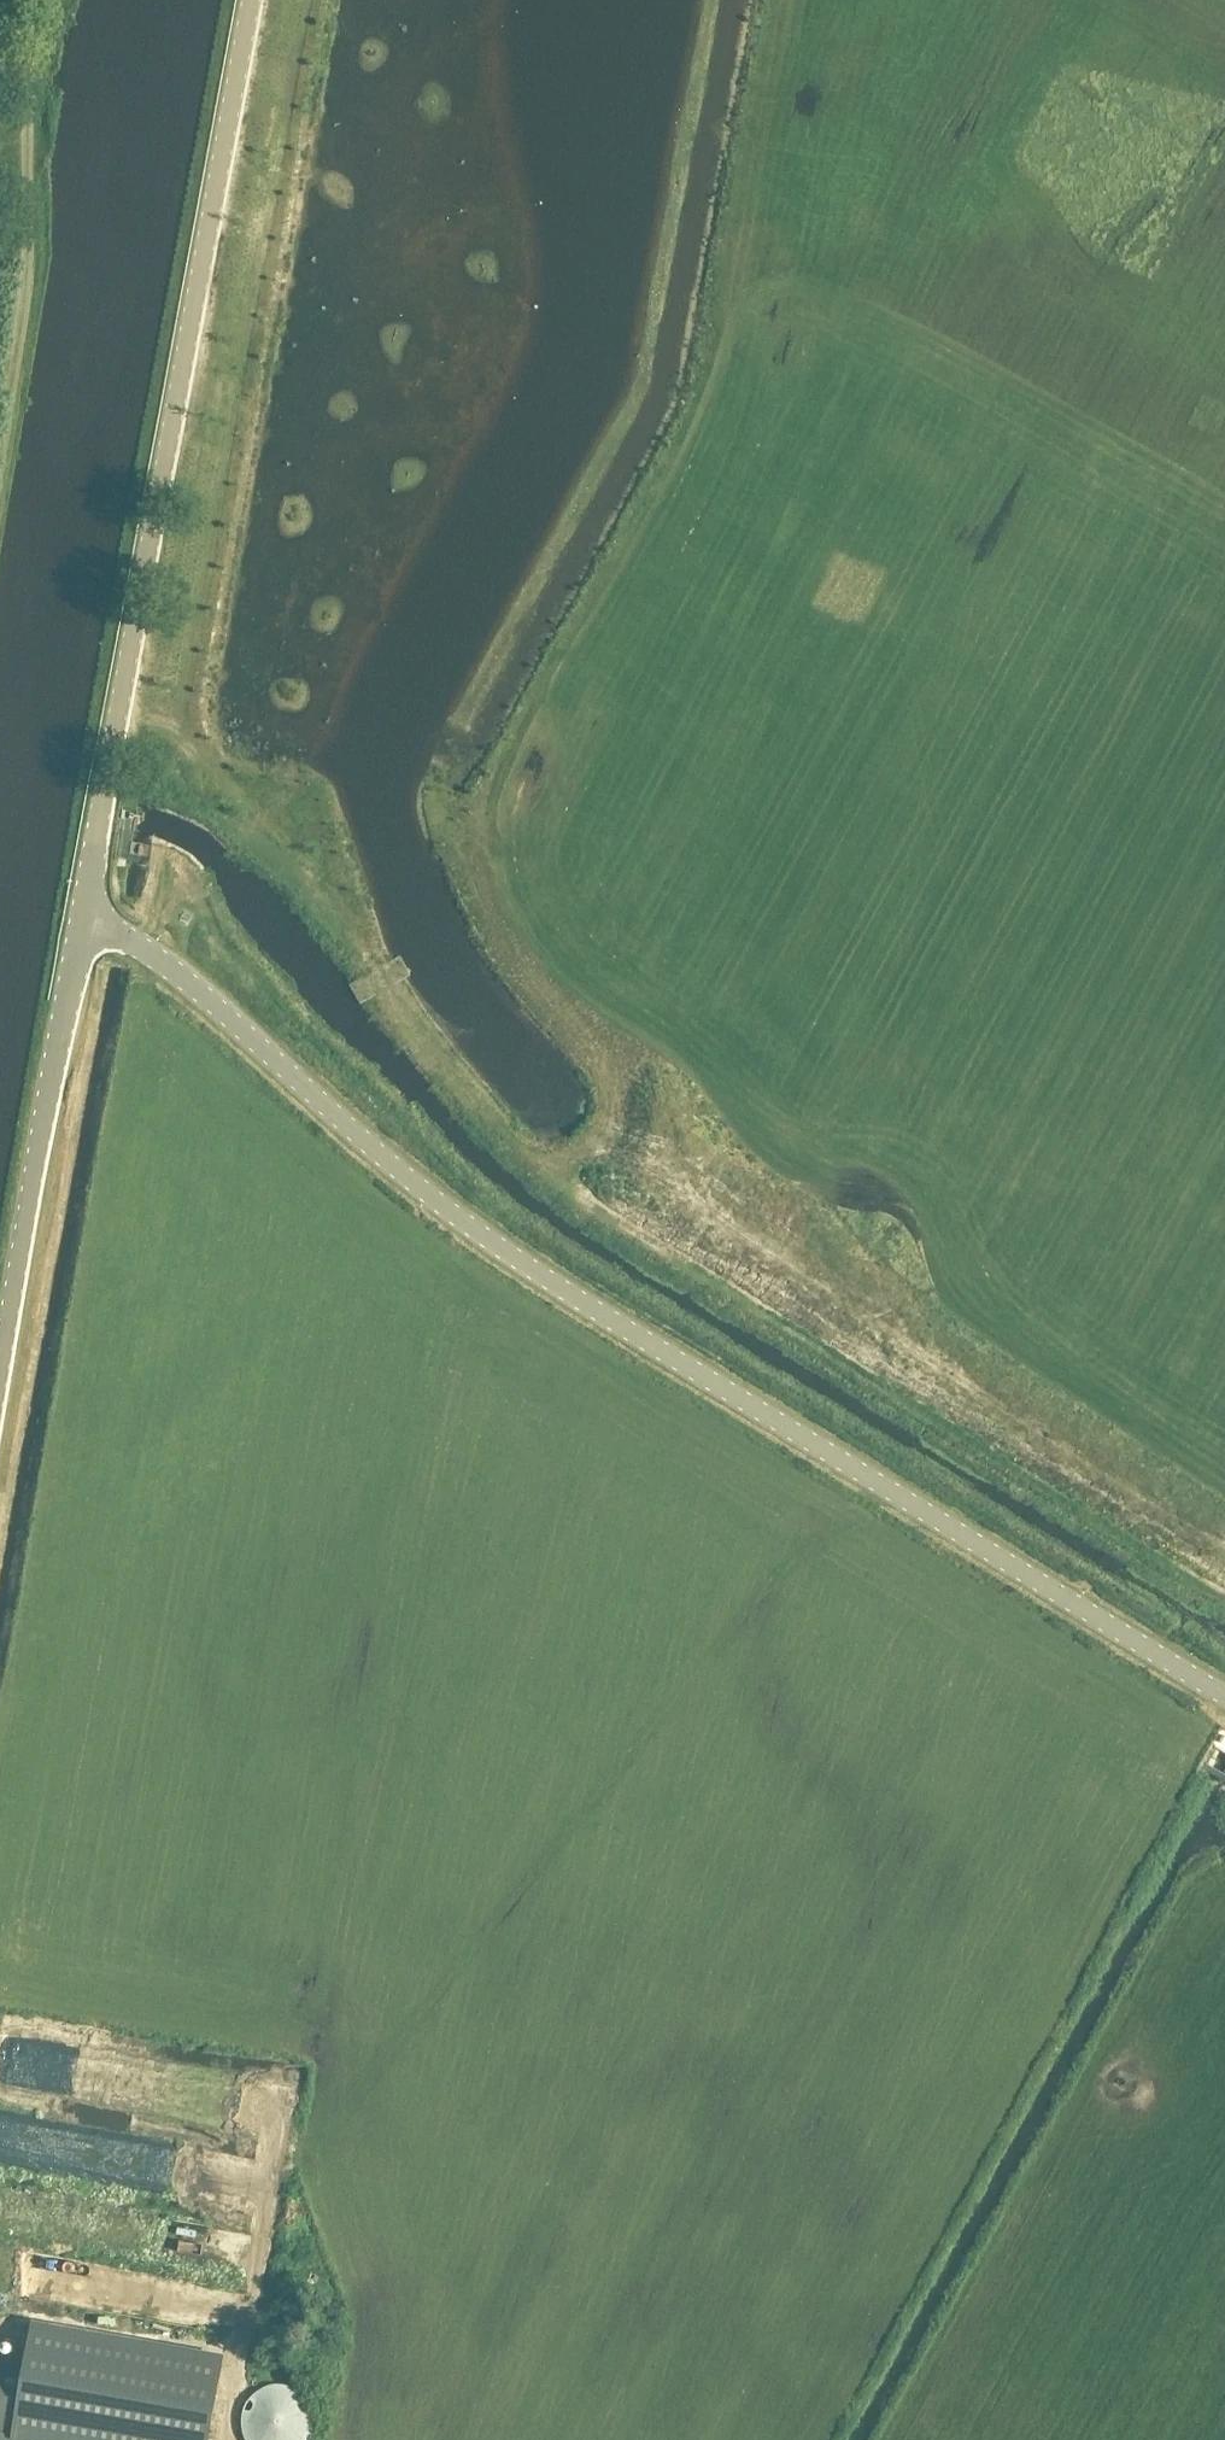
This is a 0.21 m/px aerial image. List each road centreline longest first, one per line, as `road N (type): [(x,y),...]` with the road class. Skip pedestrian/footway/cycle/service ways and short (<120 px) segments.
road 1 (unclassified): [(1224,1276),(845,1057),(803,1000),(798,960),(810,922),(1224,212)]
road 2 (tertiary): [(1224,1696),(678,1360),(407,1181),(137,939),(83,919)]
road 3 (tertiary): [(83,919),(253,0)]
road 4 (tertiary): [(0,1374),(83,919)]
road 5 (track): [(34,0),(26,48),(25,288),(0,446)]

